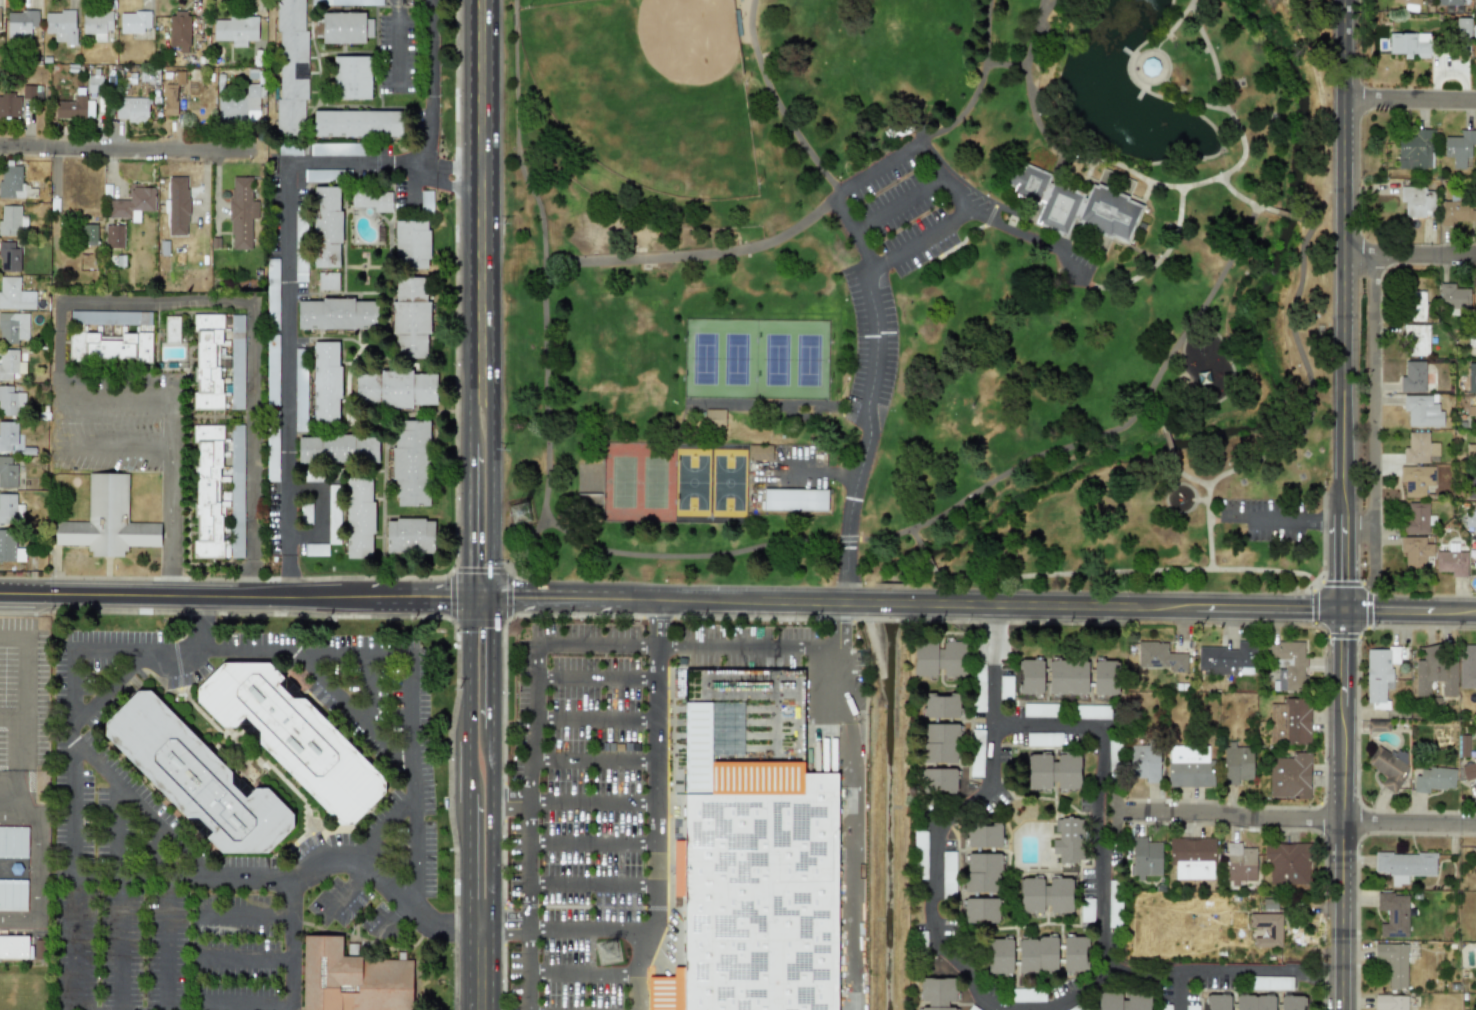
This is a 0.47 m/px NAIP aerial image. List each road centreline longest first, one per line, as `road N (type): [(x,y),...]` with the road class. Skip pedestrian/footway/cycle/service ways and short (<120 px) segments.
road 1 (tertiary): [(1341,607),(1342,0)]
road 2 (tertiary): [(0,595),(471,600)]
road 3 (tertiary): [(913,604),(1341,607)]
road 4 (tertiary): [(1341,1009),(1341,607)]
road 5 (secondary): [(484,376),(484,0)]
road 6 (tertiary): [(495,600),(865,604)]
road 7 (residential): [(1475,825),(1116,814)]
road 8 (residential): [(0,148),(253,150)]
road 9 (secondary): [(484,376),(474,401),(471,600)]
road 10 (secondary): [(495,600),(493,399),(484,376)]
road 11 (secondary): [(480,922),(489,907),(495,731)]
road 12 (secondary): [(471,600),(470,739)]
road 13 (tertiary): [(1341,607),(1475,611)]
road 14 (residential): [(1342,98),(1475,101)]
road 15 (residential): [(1342,253),(1475,256)]
road 16 (secondary): [(495,731),(495,600)]
road 17 (secondary): [(470,800),(469,908),(480,922)]

